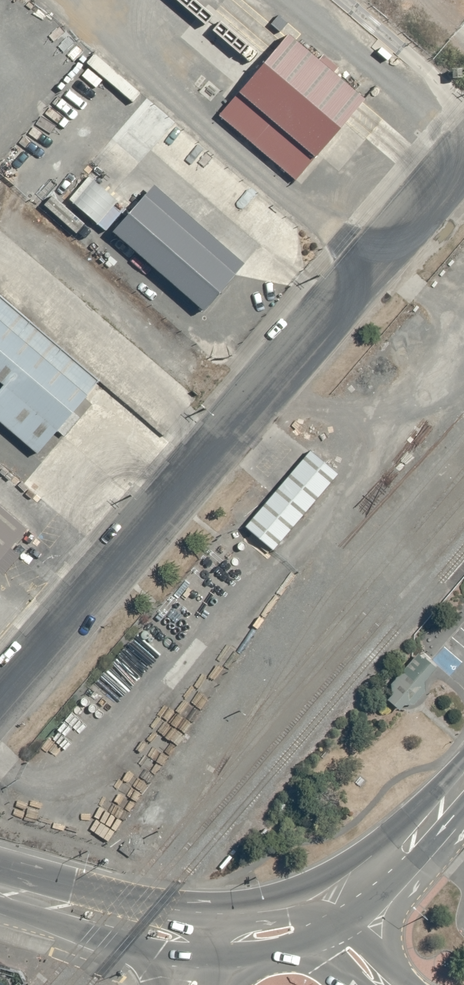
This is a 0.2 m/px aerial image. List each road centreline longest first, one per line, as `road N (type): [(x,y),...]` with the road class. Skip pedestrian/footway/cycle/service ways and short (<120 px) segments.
road 1 (unclassified): [(0,699),(463,160)]
road 2 (trunk): [(0,891),(139,929),(219,938)]
road 3 (secondary): [(318,917),(401,864),(463,794)]

